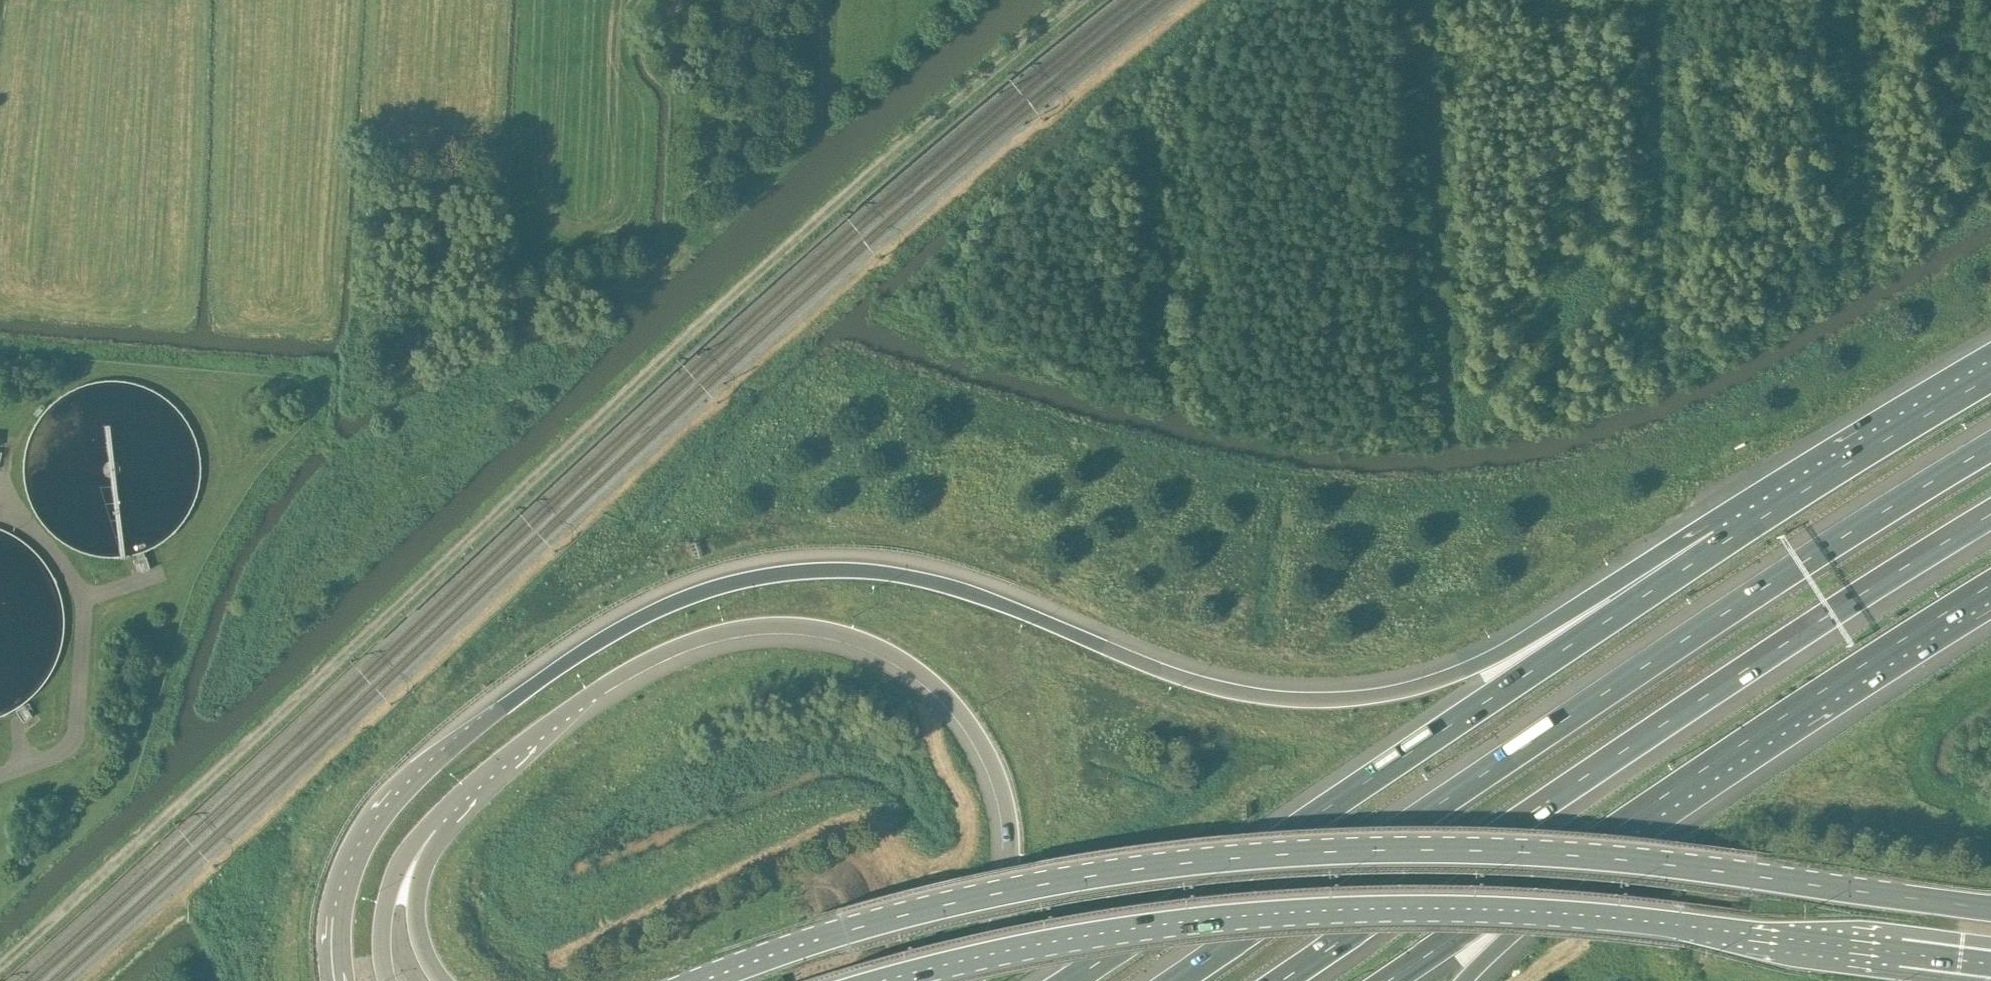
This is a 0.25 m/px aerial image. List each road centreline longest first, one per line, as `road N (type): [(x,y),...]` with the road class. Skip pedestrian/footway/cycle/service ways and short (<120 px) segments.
road 1 (motorway): [(1728,541),(1515,649),(1436,682),(1362,697),(1222,687),(913,577),(828,571),(704,590),(627,624),(539,681),(403,798),(369,841),(350,885),(341,927),(344,980)]
road 2 (track): [(1083,0),(670,350),(0,964)]
road 3 (primary): [(1990,907),(1570,853),(1314,850),(1185,859),(999,891),(848,930),(715,980)]
road 4 (primary): [(882,980),(1109,929),(1359,906),(1566,912),(1990,963)]
road 5 (motorway): [(1990,446),(1584,706),(1180,980)]
road 6 (motorway): [(473,786),(635,666),(714,633),(796,627),(866,642),(930,678),(997,768),(1010,828),(1008,896),(1002,926),(972,980)]
road 7 (motorway): [(1280,980),(1990,516)]
road 8 (motorway): [(1728,541),(1071,980)]
road 9 (motorway): [(1606,835),(1990,586)]
road 10 (motorway): [(1990,377),(1728,541)]
road 11 (motorway): [(1389,980),(1606,835)]
road 12 (motorway): [(388,980),(382,917),(400,860),(473,786)]
road 13 (motorway): [(444,980),(422,947),(417,892),(473,786)]
road 14 (motorway): [(1464,980),(1606,835)]

